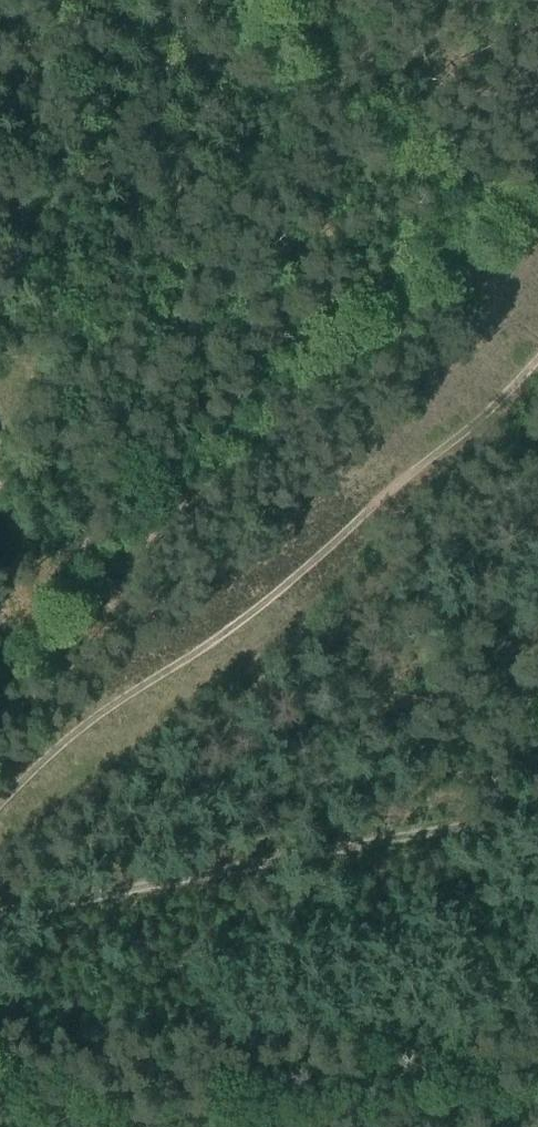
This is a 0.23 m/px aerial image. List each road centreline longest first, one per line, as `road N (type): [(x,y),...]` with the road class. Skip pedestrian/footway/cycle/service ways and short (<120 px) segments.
road 1 (track): [(537,344),(280,588),(0,809)]
road 2 (track): [(0,908),(537,805)]
road 3 (track): [(233,0),(504,222),(537,205)]

